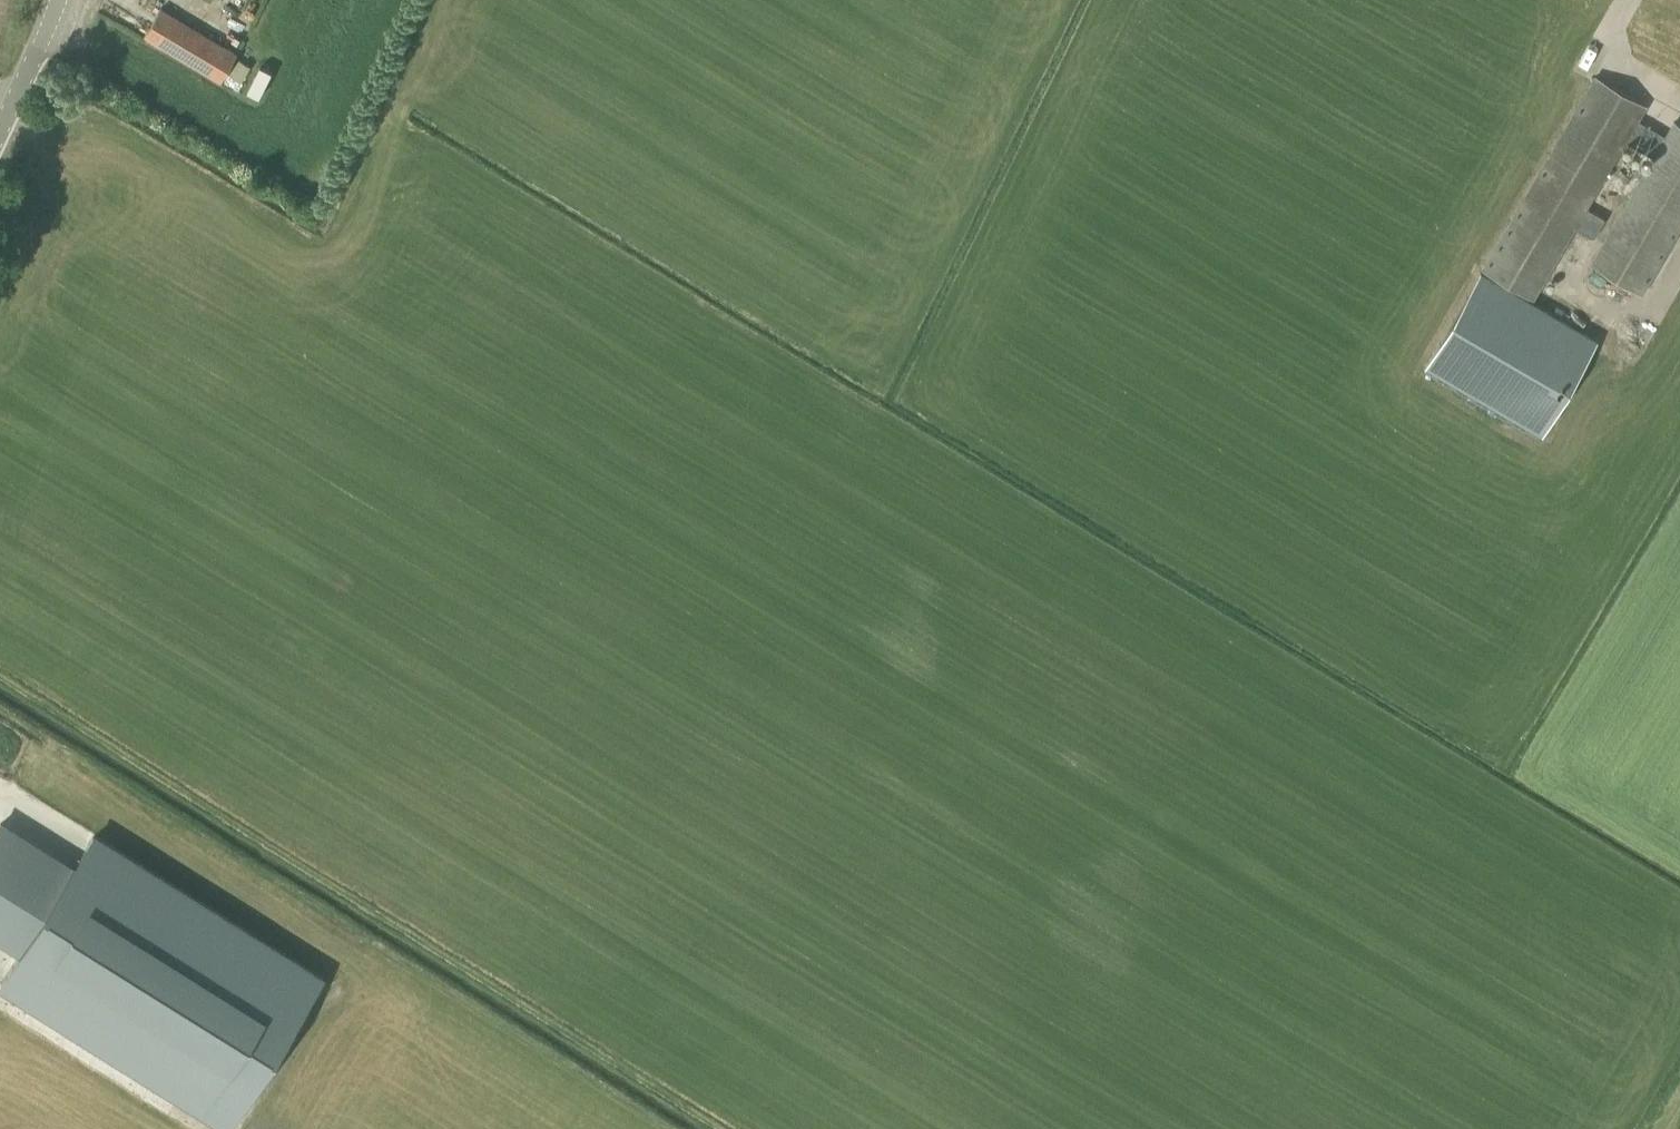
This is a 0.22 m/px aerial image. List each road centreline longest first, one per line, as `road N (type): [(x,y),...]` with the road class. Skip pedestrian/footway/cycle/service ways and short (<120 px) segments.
road 1 (tertiary): [(0,132),(59,0)]

